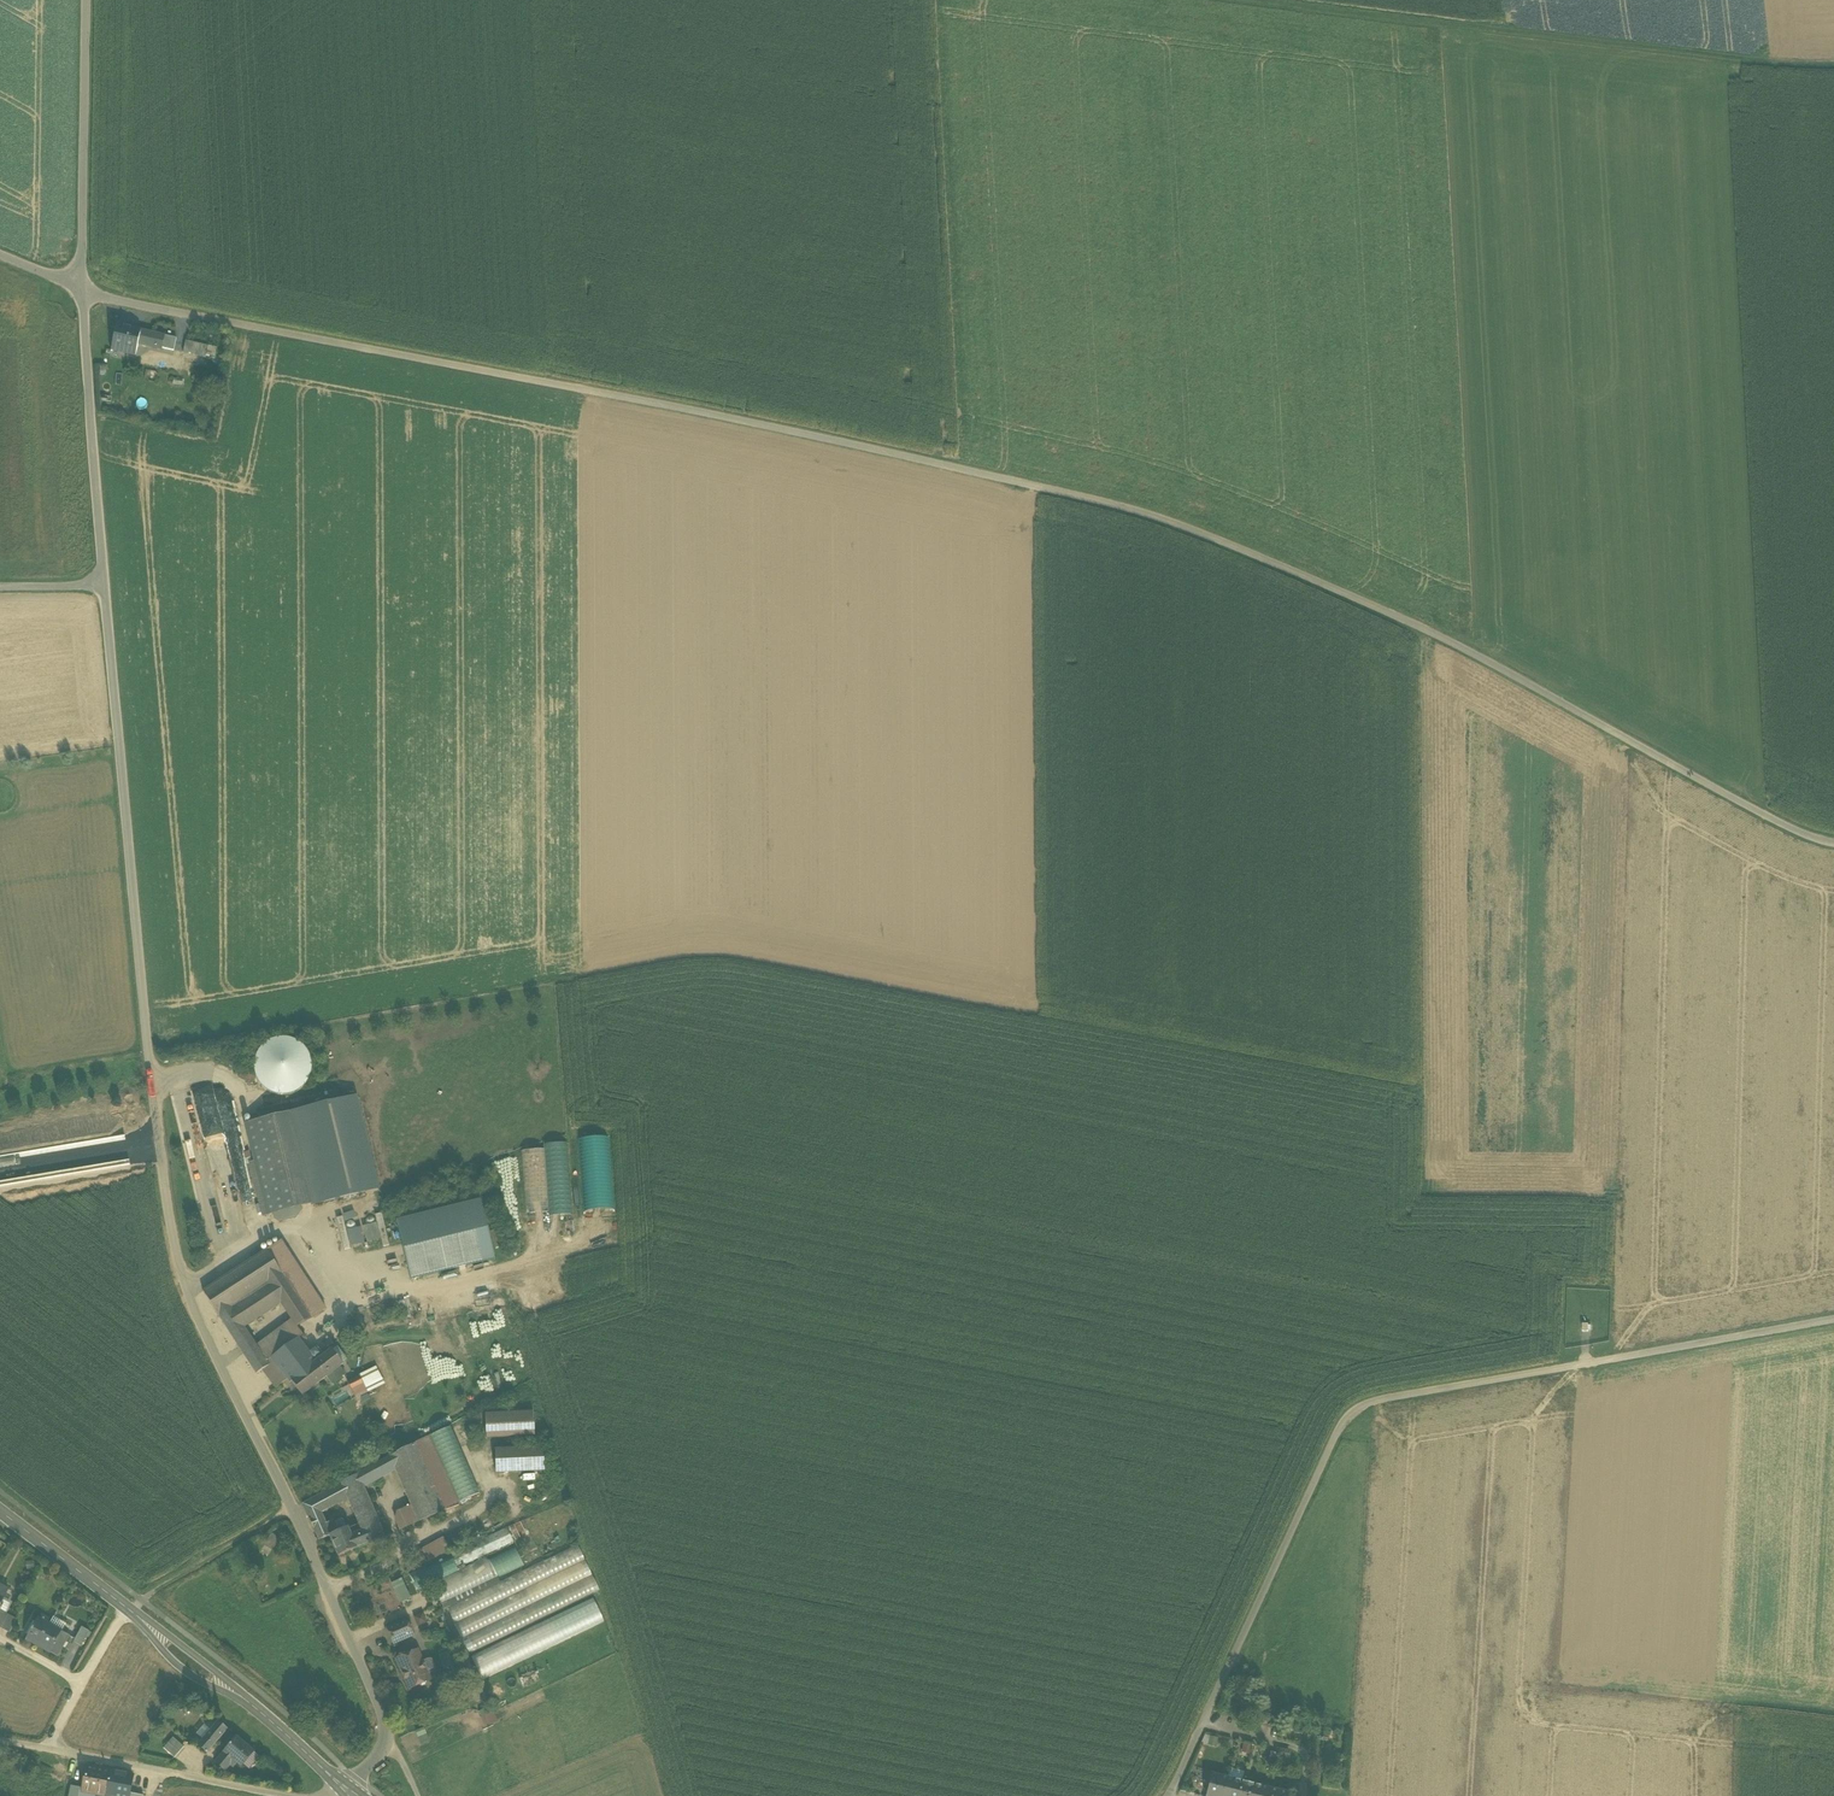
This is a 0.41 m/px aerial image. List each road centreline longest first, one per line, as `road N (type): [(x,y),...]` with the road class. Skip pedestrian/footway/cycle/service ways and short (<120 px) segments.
road 1 (unclassified): [(82,289),(1112,504),(1443,637),(1813,839),(1833,843)]
road 2 (unclassified): [(104,585),(170,1257),(393,1739),(340,1786)]
road 3 (unclassified): [(1169,1795),(1343,1409),(1833,1318)]
road 4 (track): [(1280,0),(1623,46),(1833,56)]
road 5 (unclassified): [(82,289),(104,585)]
road 6 (unclassified): [(87,0),(82,289)]
road 7 (tertiary): [(340,1786),(125,1608)]
road 8 (unclassified): [(284,1795),(45,1746)]
road 9 (track): [(125,1608),(290,1513)]
road 10 (tertiary): [(125,1608),(0,1512)]

